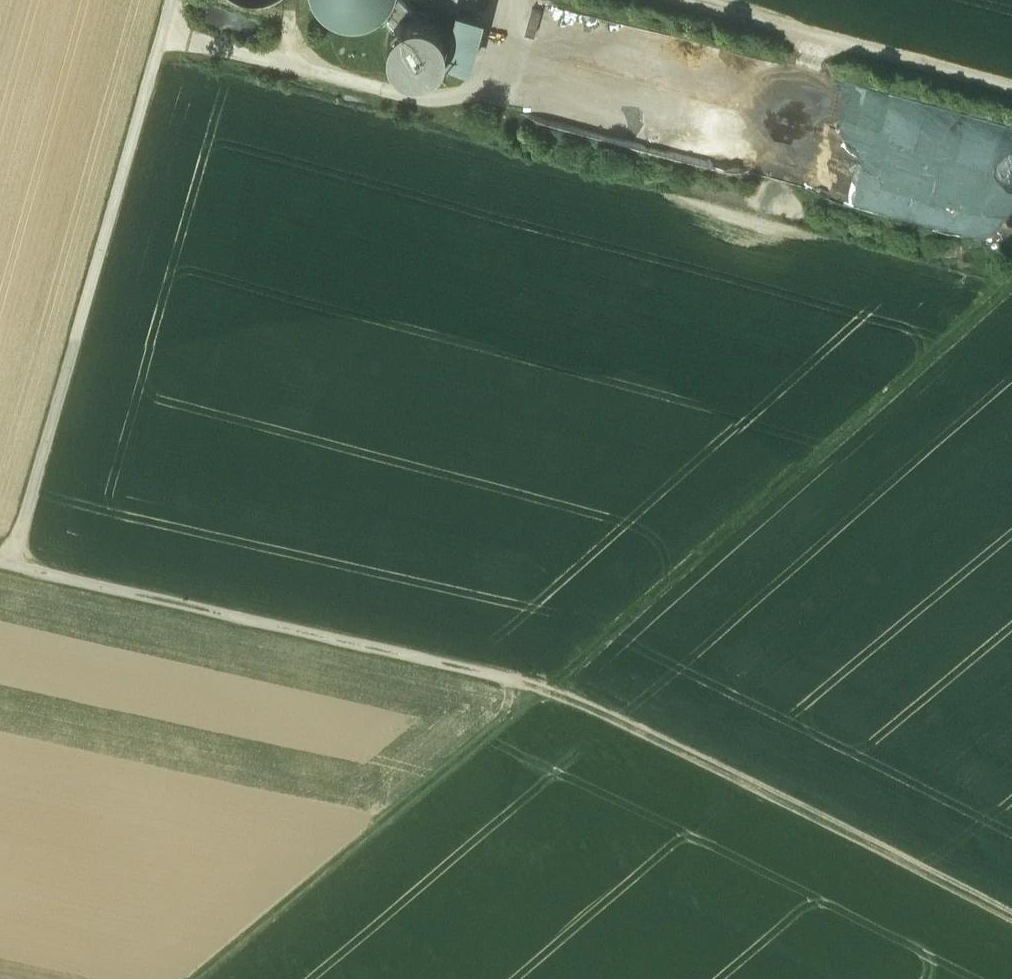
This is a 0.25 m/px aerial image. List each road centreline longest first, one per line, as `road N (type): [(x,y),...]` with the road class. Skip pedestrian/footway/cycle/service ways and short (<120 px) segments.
road 1 (track): [(544,694),(1011,284)]
road 2 (track): [(173,0),(11,568)]
road 3 (track): [(0,565),(544,694)]
road 4 (track): [(544,694),(1011,923)]
road 5 (track): [(544,694),(194,978)]
road 6 (track): [(677,0),(1011,90)]

